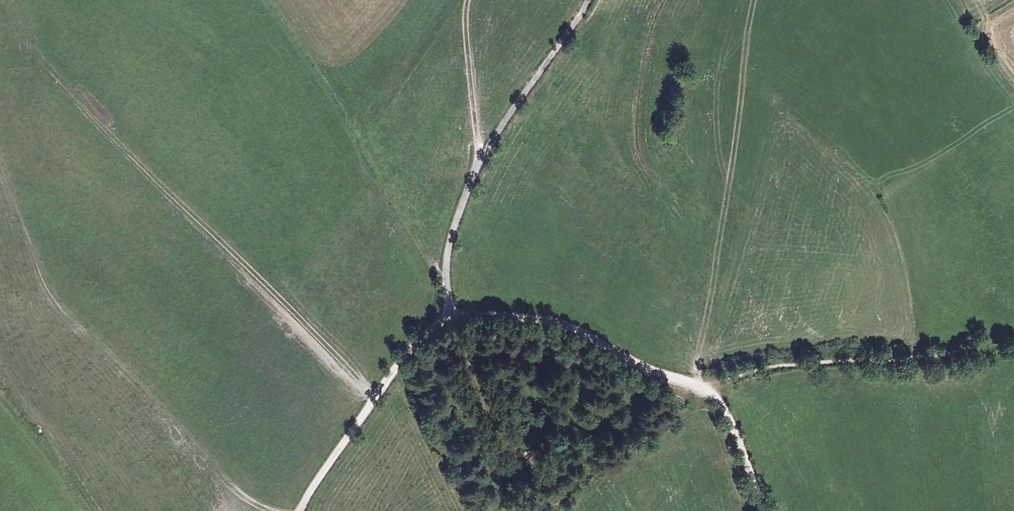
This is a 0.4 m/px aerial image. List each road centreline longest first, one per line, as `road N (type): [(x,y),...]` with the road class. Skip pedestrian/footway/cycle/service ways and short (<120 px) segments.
road 1 (track): [(450,314),(554,323),(653,373),(705,387),(737,430),(761,510)]
road 2 (track): [(589,0),(478,163),(447,260),(450,314)]
road 3 (track): [(450,314),(400,365),(299,510)]

